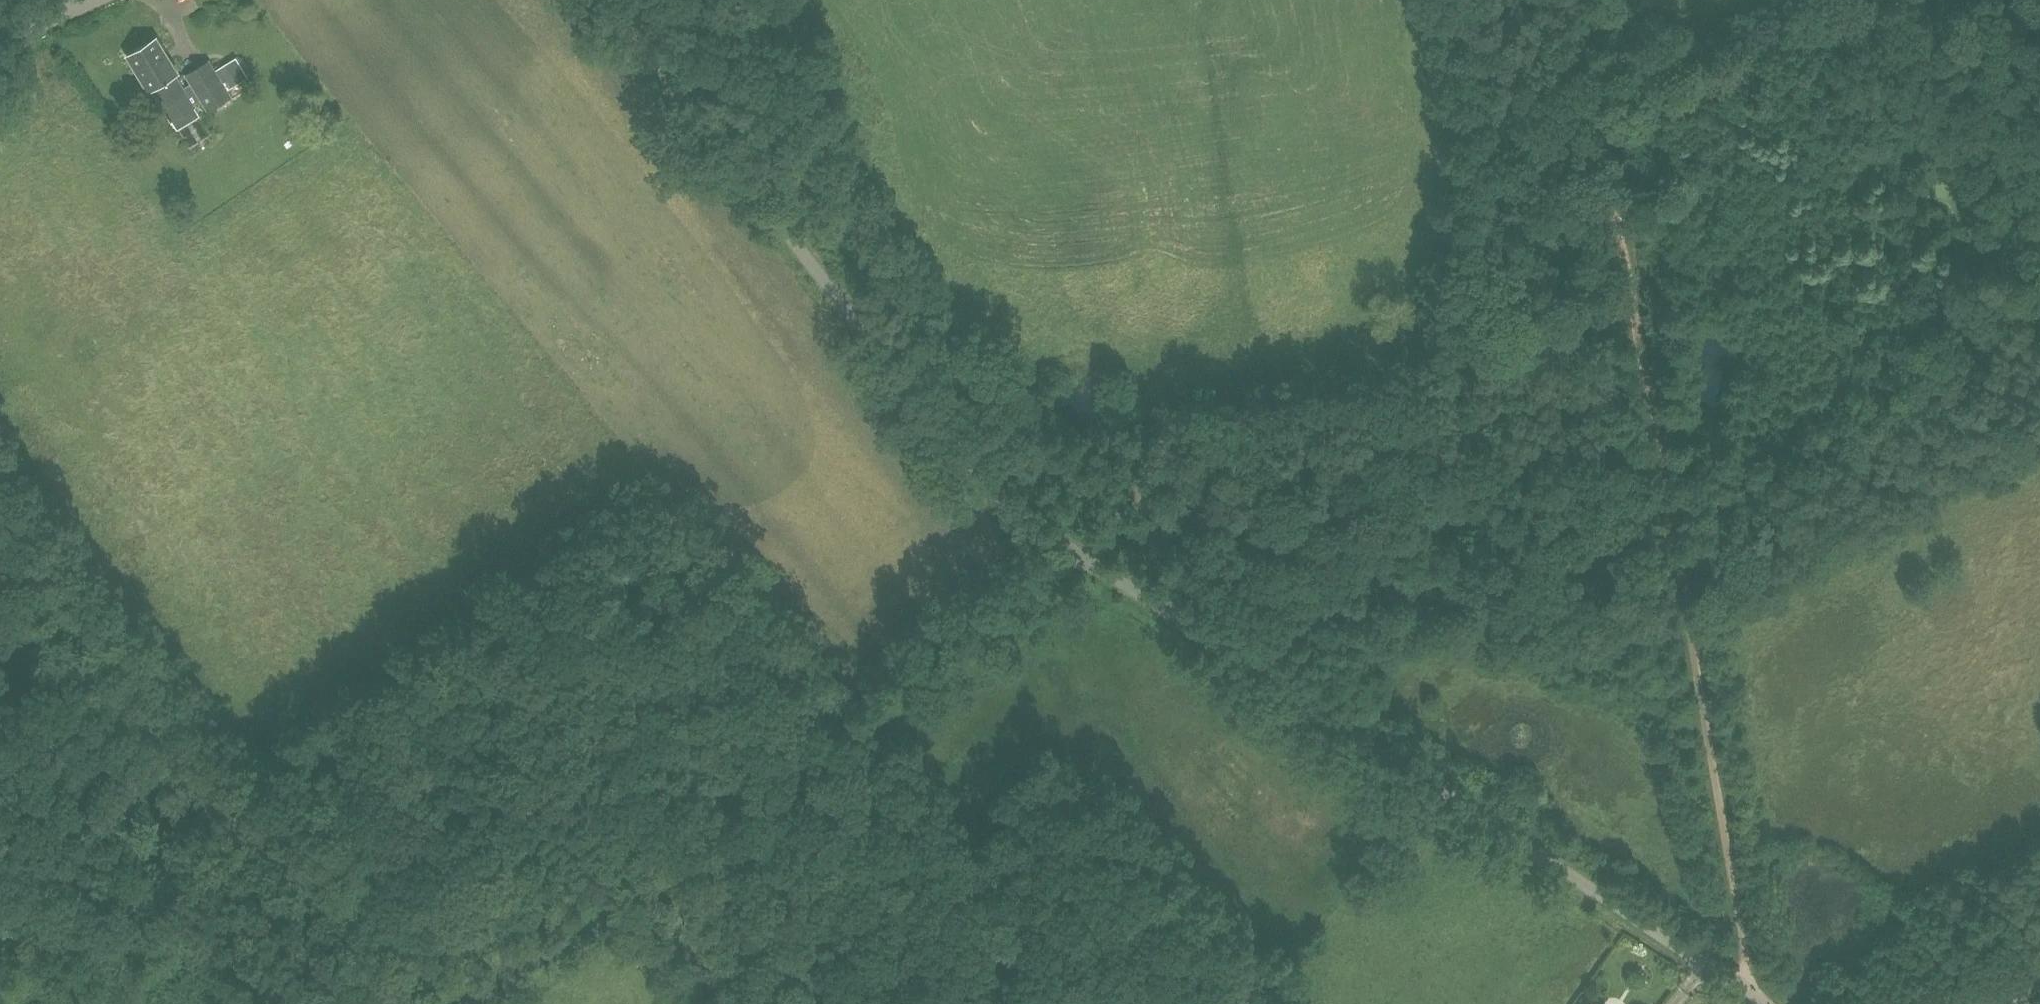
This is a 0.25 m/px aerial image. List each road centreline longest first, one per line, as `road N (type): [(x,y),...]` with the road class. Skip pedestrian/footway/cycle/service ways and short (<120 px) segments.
road 1 (unclassified): [(1764,1003),(1076,553),(982,481),(825,293),(608,0)]
road 2 (track): [(1743,989),(1578,0)]

